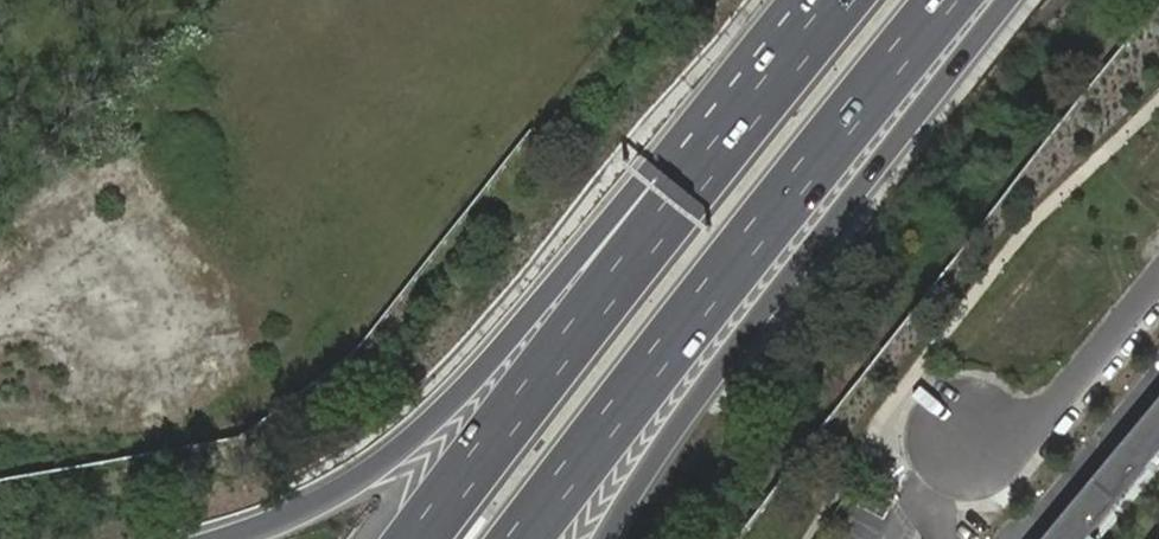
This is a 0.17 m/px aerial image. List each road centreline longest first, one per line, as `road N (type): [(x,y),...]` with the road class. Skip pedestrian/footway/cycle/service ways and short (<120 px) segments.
road 1 (motorway): [(529,538),(736,256),(954,0)]
road 2 (motorway): [(737,131),(643,177),(463,387),(366,473),(256,531),(223,538)]
road 3 (motorway): [(613,538),(789,281),(1008,0)]
road 4 (motorway): [(737,131),(417,538)]
road 5 (residential): [(970,444),(1028,416),(1158,267)]
road 6 (motorway): [(847,0),(737,131)]

